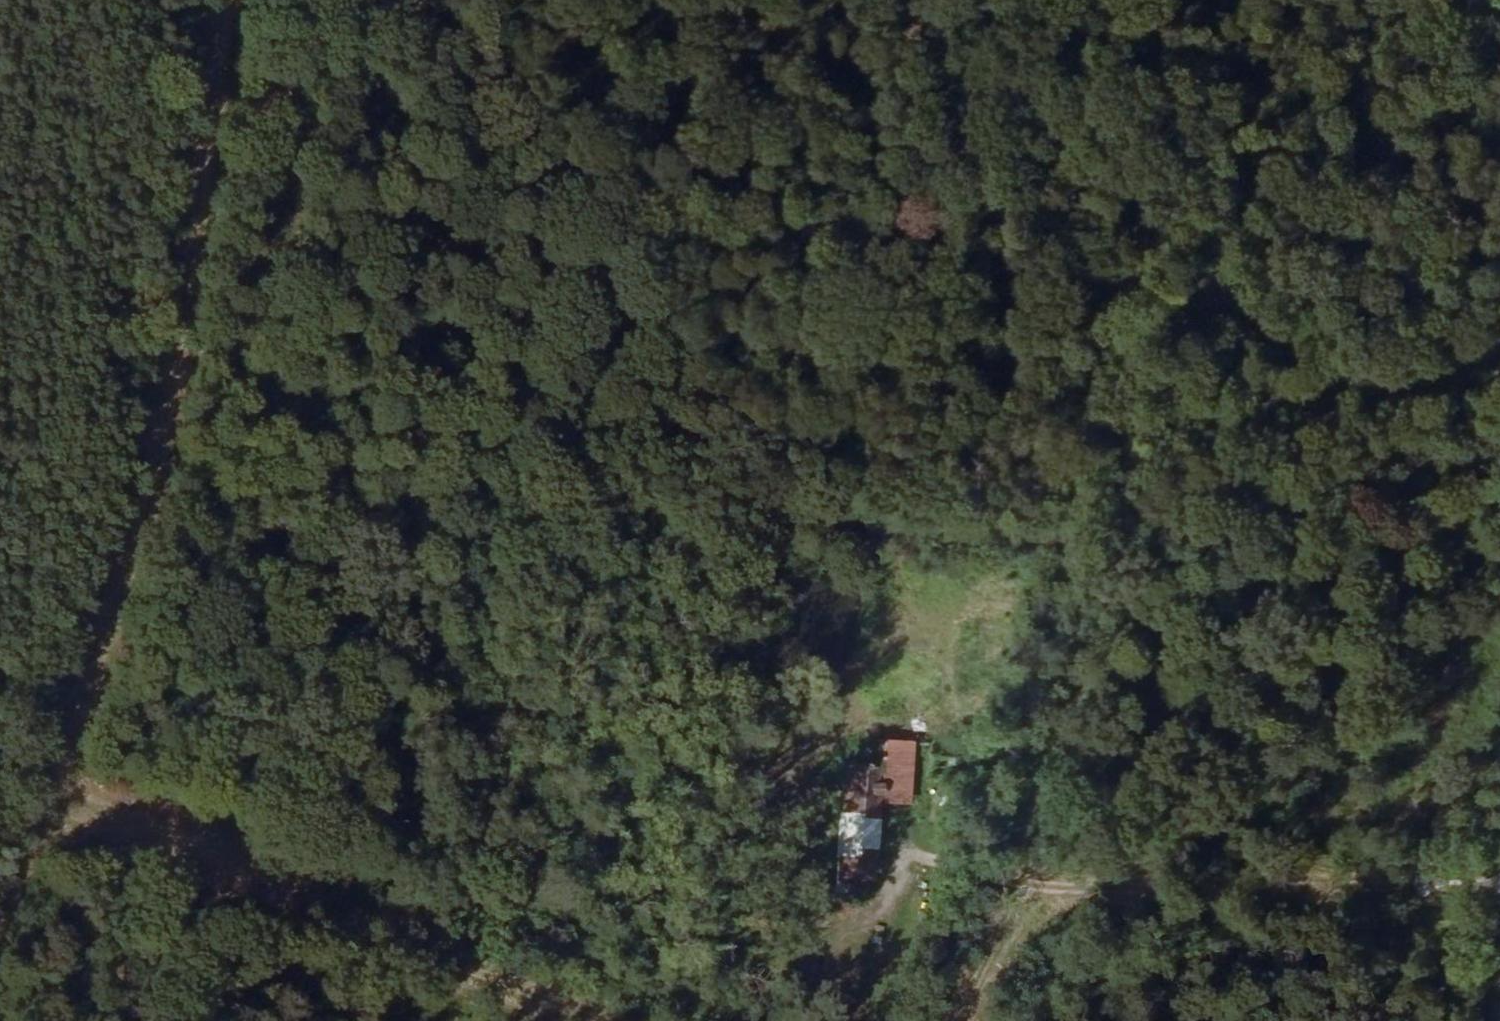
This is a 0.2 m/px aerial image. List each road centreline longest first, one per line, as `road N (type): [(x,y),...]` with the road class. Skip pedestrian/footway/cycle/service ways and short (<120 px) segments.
road 1 (track): [(209,0),(181,307),(142,491),(40,789)]
road 2 (track): [(635,1020),(39,797)]

